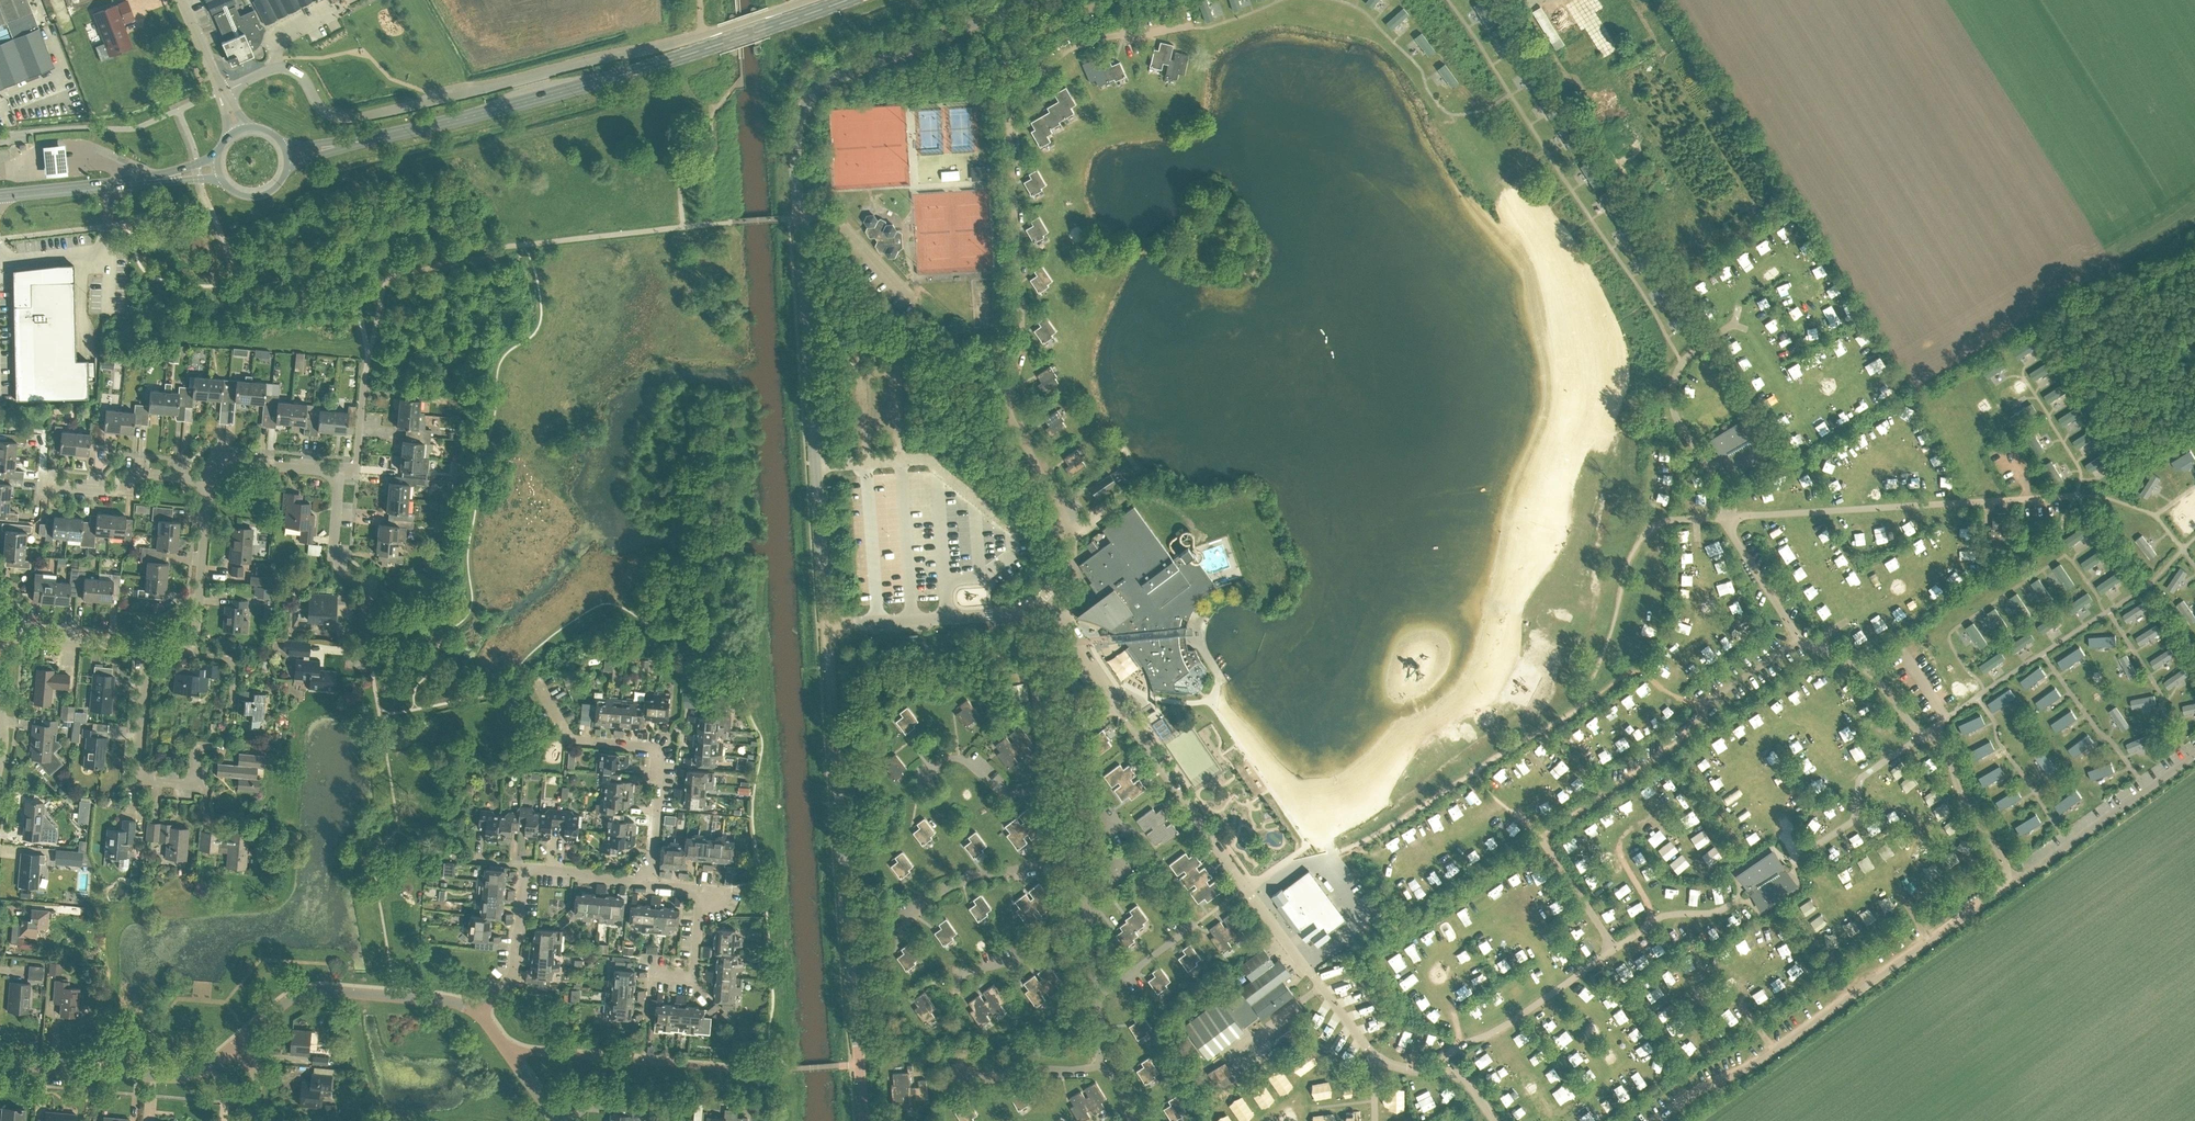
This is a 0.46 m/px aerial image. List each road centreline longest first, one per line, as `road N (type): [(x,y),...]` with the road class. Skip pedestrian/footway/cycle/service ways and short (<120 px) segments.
road 1 (unclassified): [(864,1120),(794,139),(800,112),(824,84),(1019,0)]
road 2 (primary): [(284,156),(627,72),(846,0)]
road 3 (unclassified): [(701,35),(353,118),(322,108),(299,73),(285,68),(221,89)]
road 4 (track): [(1682,361),(1448,0)]
road 5 (unclassified): [(478,1013),(447,1000),(306,990),(236,1042)]
road 6 (unclassified): [(236,1042),(194,1073),(176,1077),(0,1061)]
road 7 (residential): [(551,738),(655,750),(652,883)]
road 8 (residential): [(208,482),(137,474),(110,494),(42,487),(46,431)]
road 9 (residential): [(200,743),(185,783),(137,779),(147,649)]
road 10 (primary): [(0,194),(219,165)]
road 11 (residential): [(354,662),(370,585),(339,568),(333,548),(338,470)]
road 12 (residential): [(147,649),(180,650),(194,638),(208,482)]
road 13 (residential): [(702,889),(692,980),(652,976),(650,1011)]
road 14 (track): [(1109,0),(1018,44),(1002,74),(1011,100)]
road 15 (residential): [(525,867),(512,974),(478,1013)]
road 16 (residential): [(147,649),(0,639)]
road 17 (residential): [(208,482),(210,470),(226,462),(338,470)]
road 18 (unclassified): [(556,1120),(478,1013)]
road 19 (residential): [(652,883),(525,867)]
road 20 (track): [(1678,421),(1672,399),(1682,361),(1730,322)]

